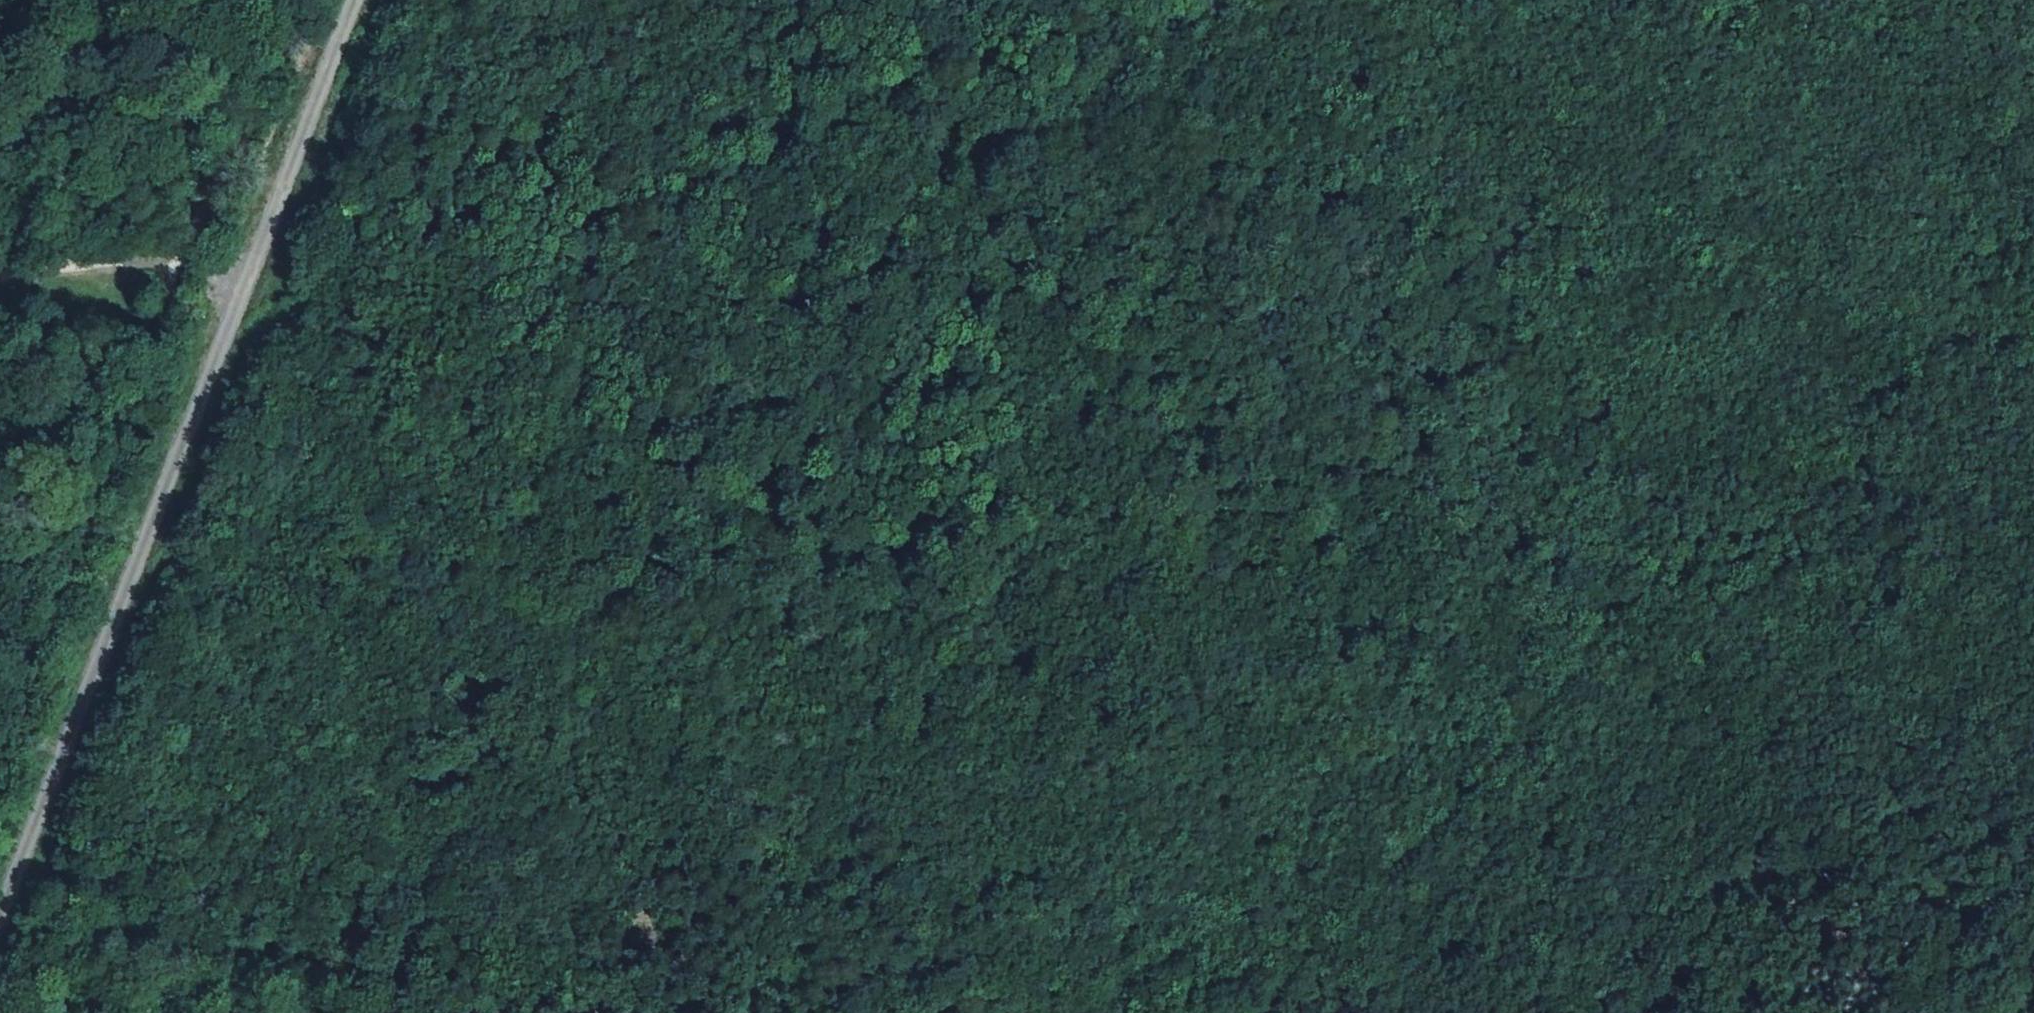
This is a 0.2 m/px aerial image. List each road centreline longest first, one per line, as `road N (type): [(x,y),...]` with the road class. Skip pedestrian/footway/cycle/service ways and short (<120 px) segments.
road 1 (unclassified): [(246,280),(0,926)]
road 2 (unclassified): [(355,0),(246,280)]
road 3 (unclassified): [(246,280),(140,262),(0,274)]

